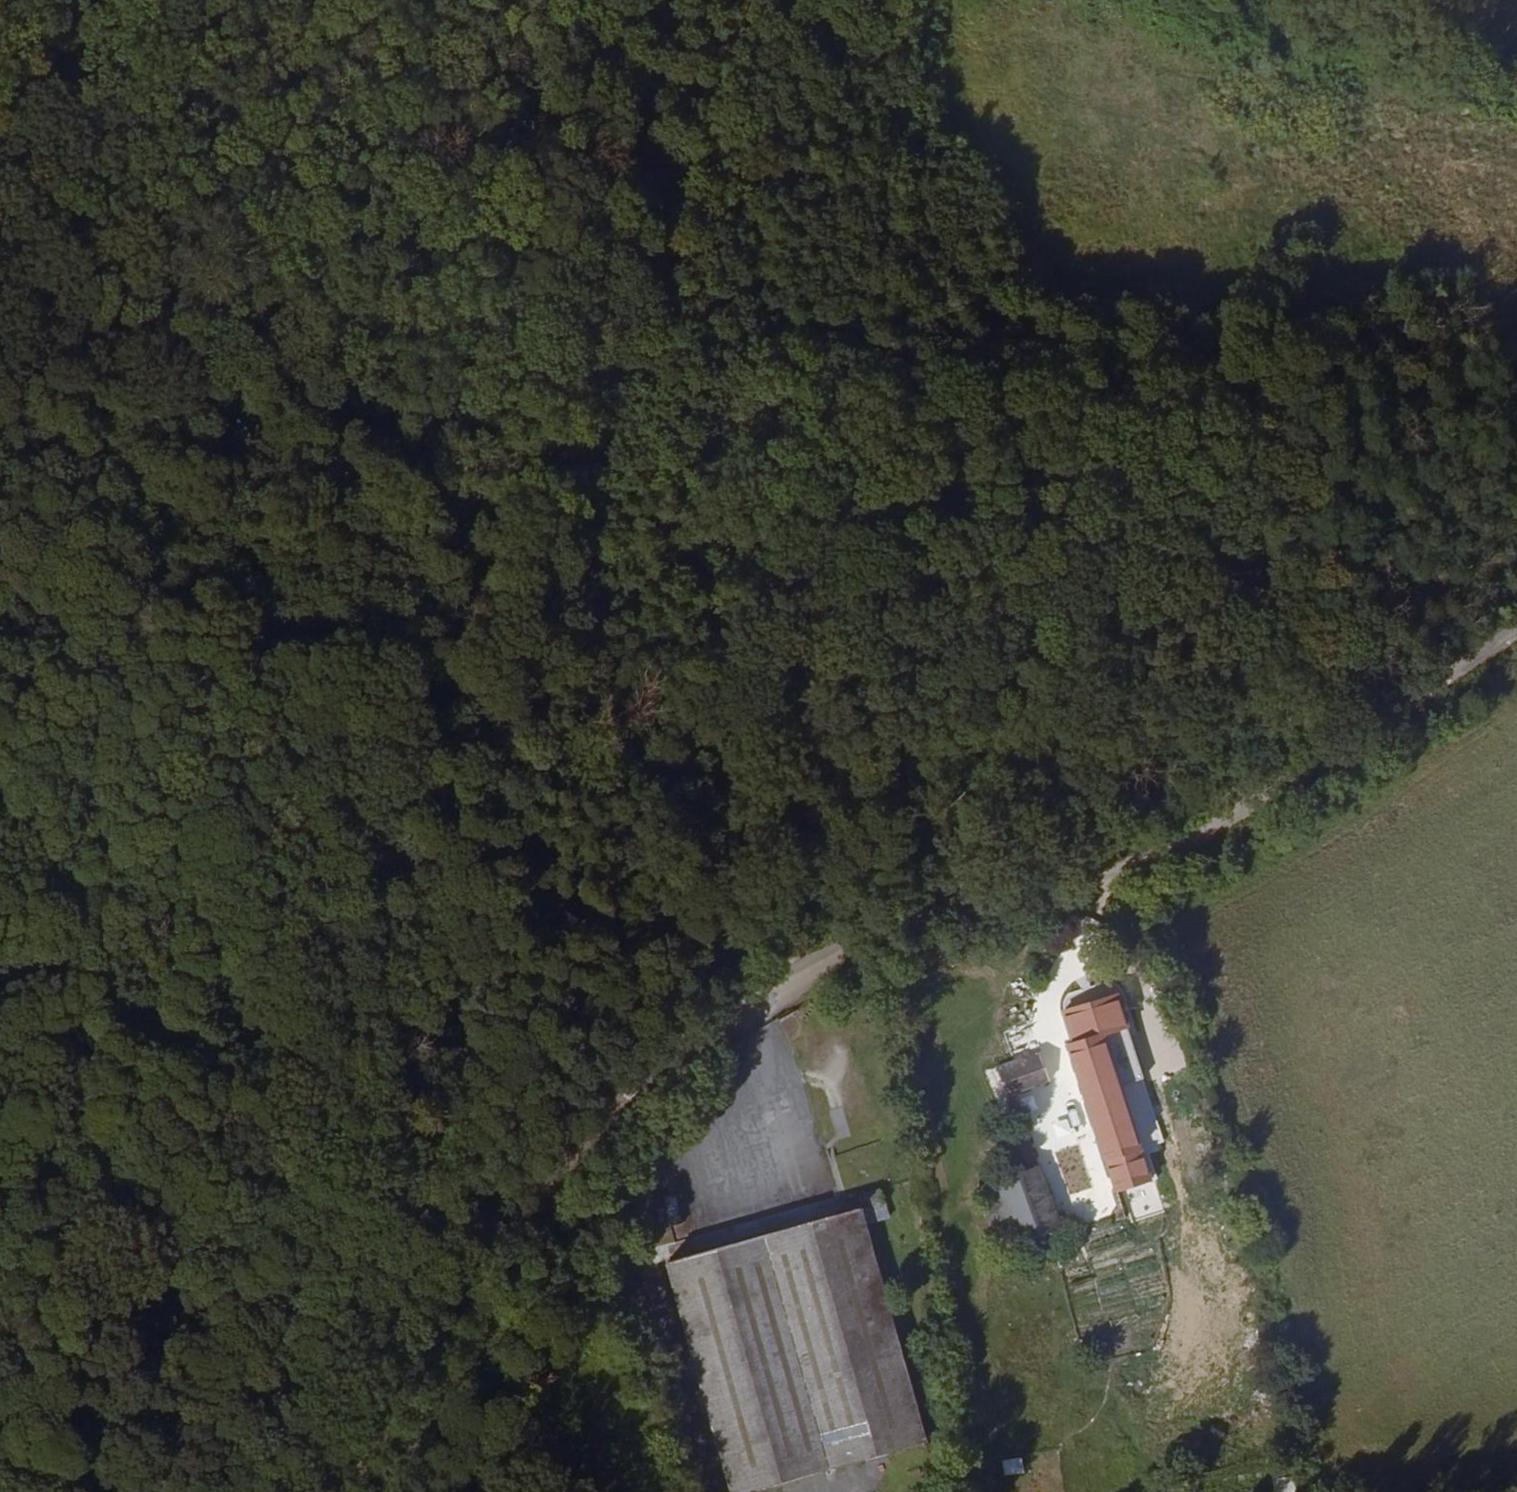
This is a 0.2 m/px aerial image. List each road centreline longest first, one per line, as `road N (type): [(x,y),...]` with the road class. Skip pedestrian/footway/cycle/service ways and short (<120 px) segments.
road 1 (unclassified): [(340,1491),(561,1167),(691,1043),(824,954),(997,881),(1146,858),(1516,626)]

